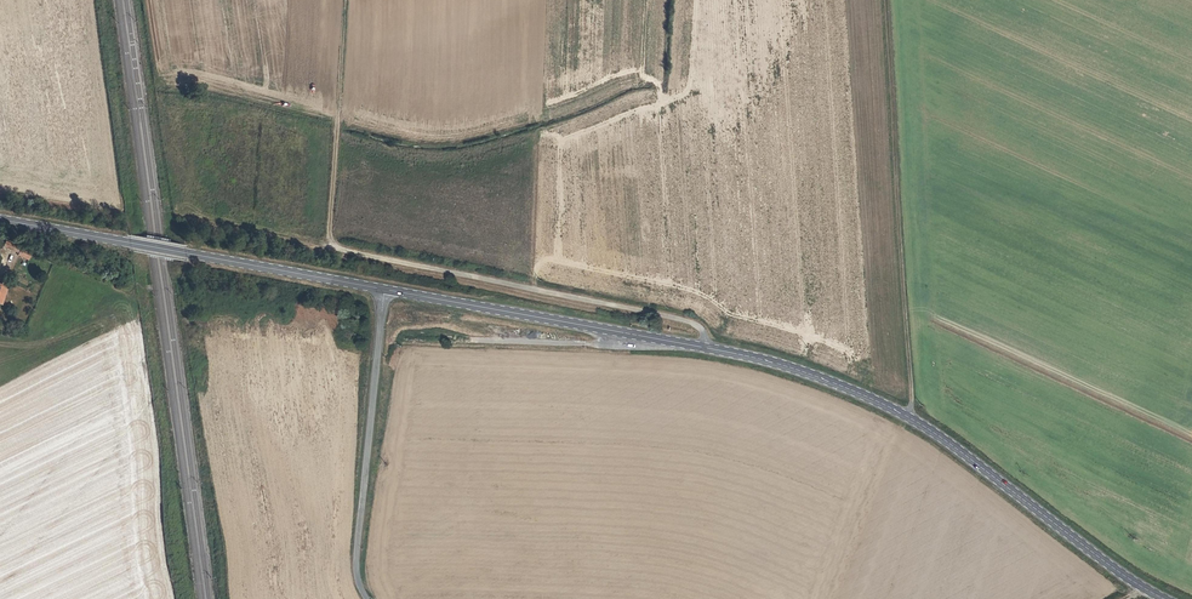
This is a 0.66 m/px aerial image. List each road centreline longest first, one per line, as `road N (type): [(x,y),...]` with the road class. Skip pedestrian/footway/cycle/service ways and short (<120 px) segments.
road 1 (secondary): [(385,289),(708,348),(828,381),(931,431),(1164,598)]
road 2 (track): [(908,417),(876,0)]
road 3 (track): [(708,348),(697,326),(684,320),(327,245)]
road 4 (secondary): [(0,219),(385,289)]
road 5 (unclassified): [(367,598),(358,545),(385,289)]

